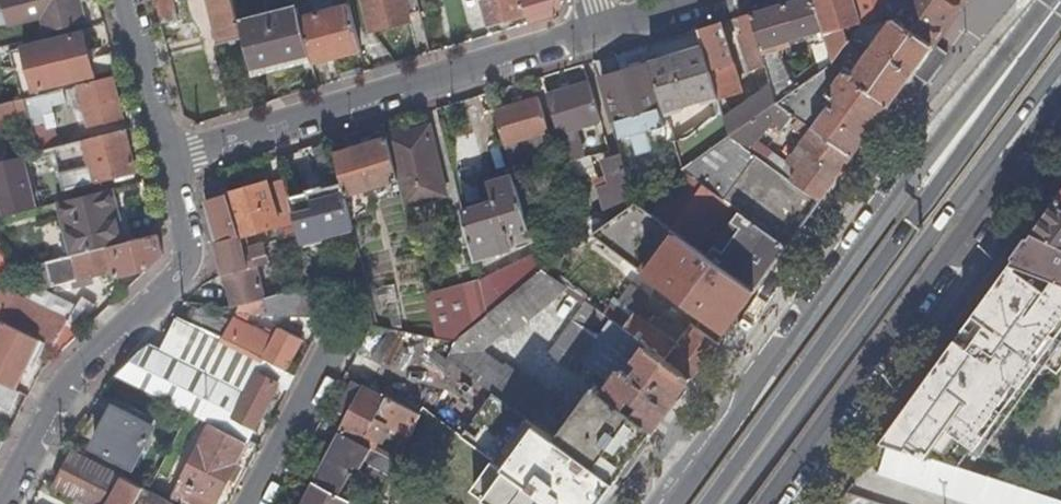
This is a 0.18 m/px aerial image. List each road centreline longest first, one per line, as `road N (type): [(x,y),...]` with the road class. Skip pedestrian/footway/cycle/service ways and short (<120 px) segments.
road 1 (primary): [(1043,0),(666,503)]
road 2 (primary): [(1060,4),(708,503)]
road 3 (primary): [(735,503),(1060,68)]
road 4 (primary): [(772,503),(1060,106)]
road 5 (residential): [(168,156),(588,30)]
road 6 (residential): [(0,500),(61,389),(174,279),(188,253),(168,156)]
road 7 (residential): [(248,503),(325,352)]
road 8 (residential): [(127,0),(168,156)]

